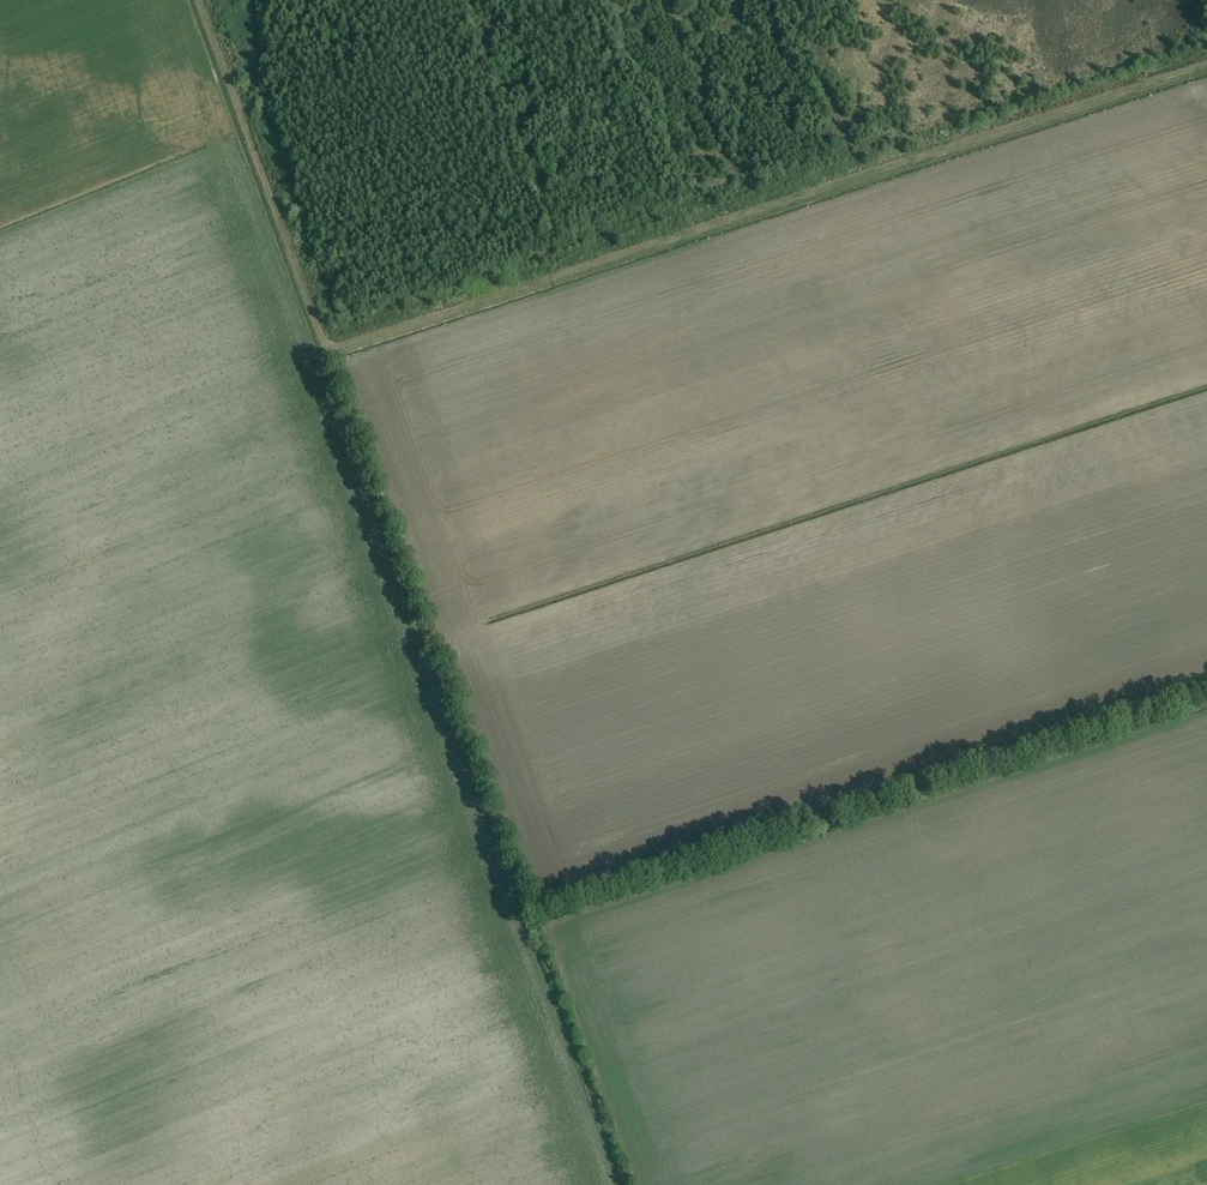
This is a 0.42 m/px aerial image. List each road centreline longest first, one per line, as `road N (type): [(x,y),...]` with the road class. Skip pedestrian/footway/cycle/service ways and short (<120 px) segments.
road 1 (track): [(1206,64),(327,351),(196,0)]

